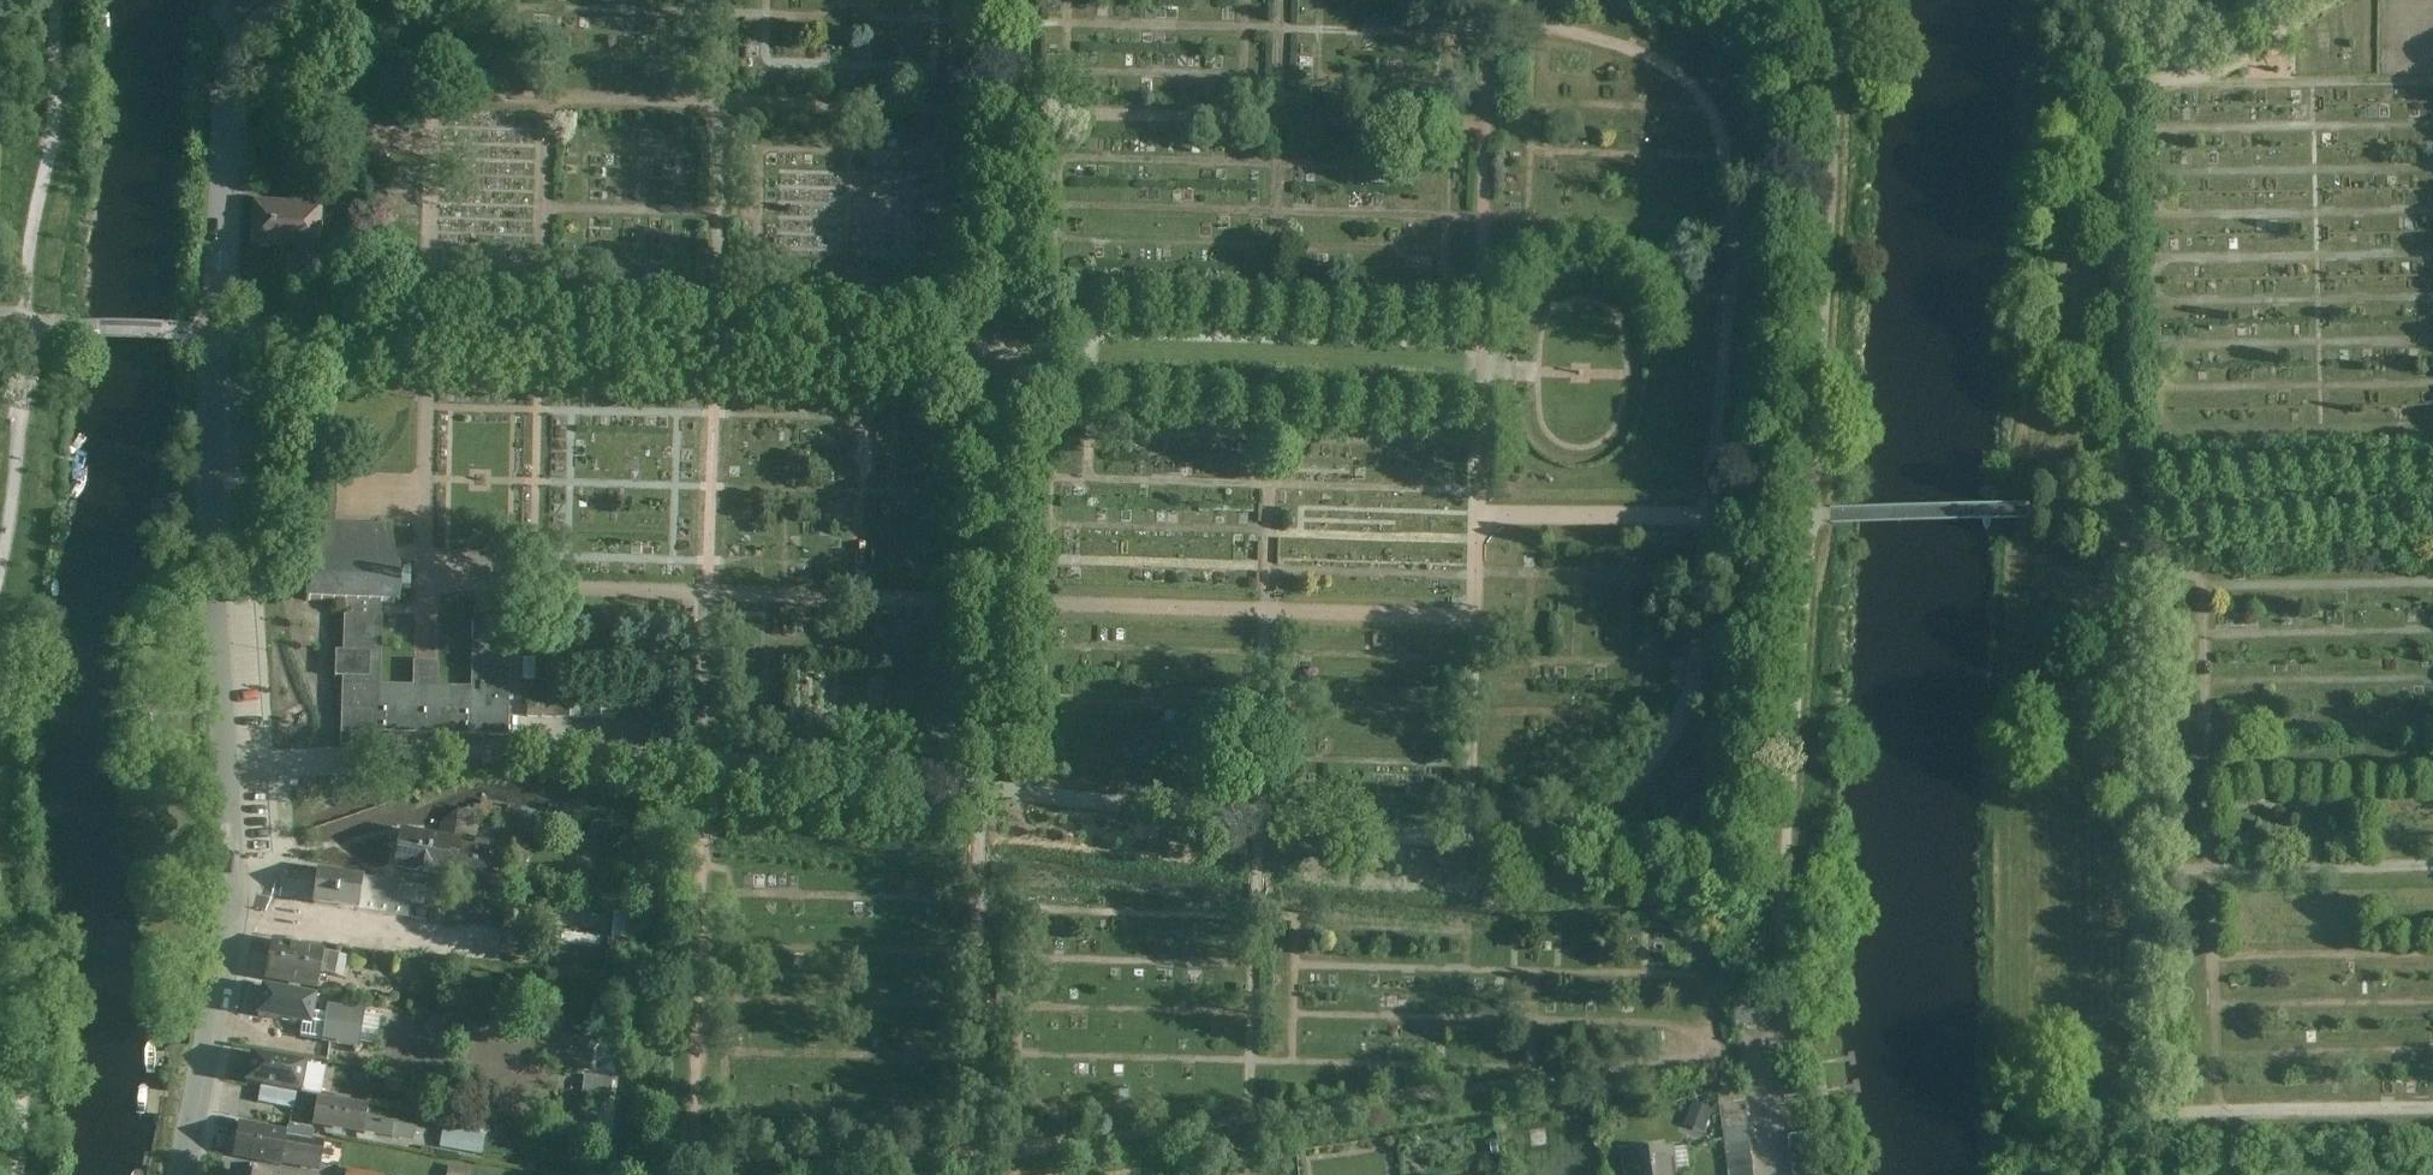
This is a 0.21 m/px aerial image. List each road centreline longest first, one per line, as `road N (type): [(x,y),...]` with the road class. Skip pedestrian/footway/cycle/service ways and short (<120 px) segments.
road 1 (residential): [(284,0),(241,36),(229,67),(213,487),(234,890),(185,1174)]
road 2 (residential): [(1766,1046),(1777,1174)]

